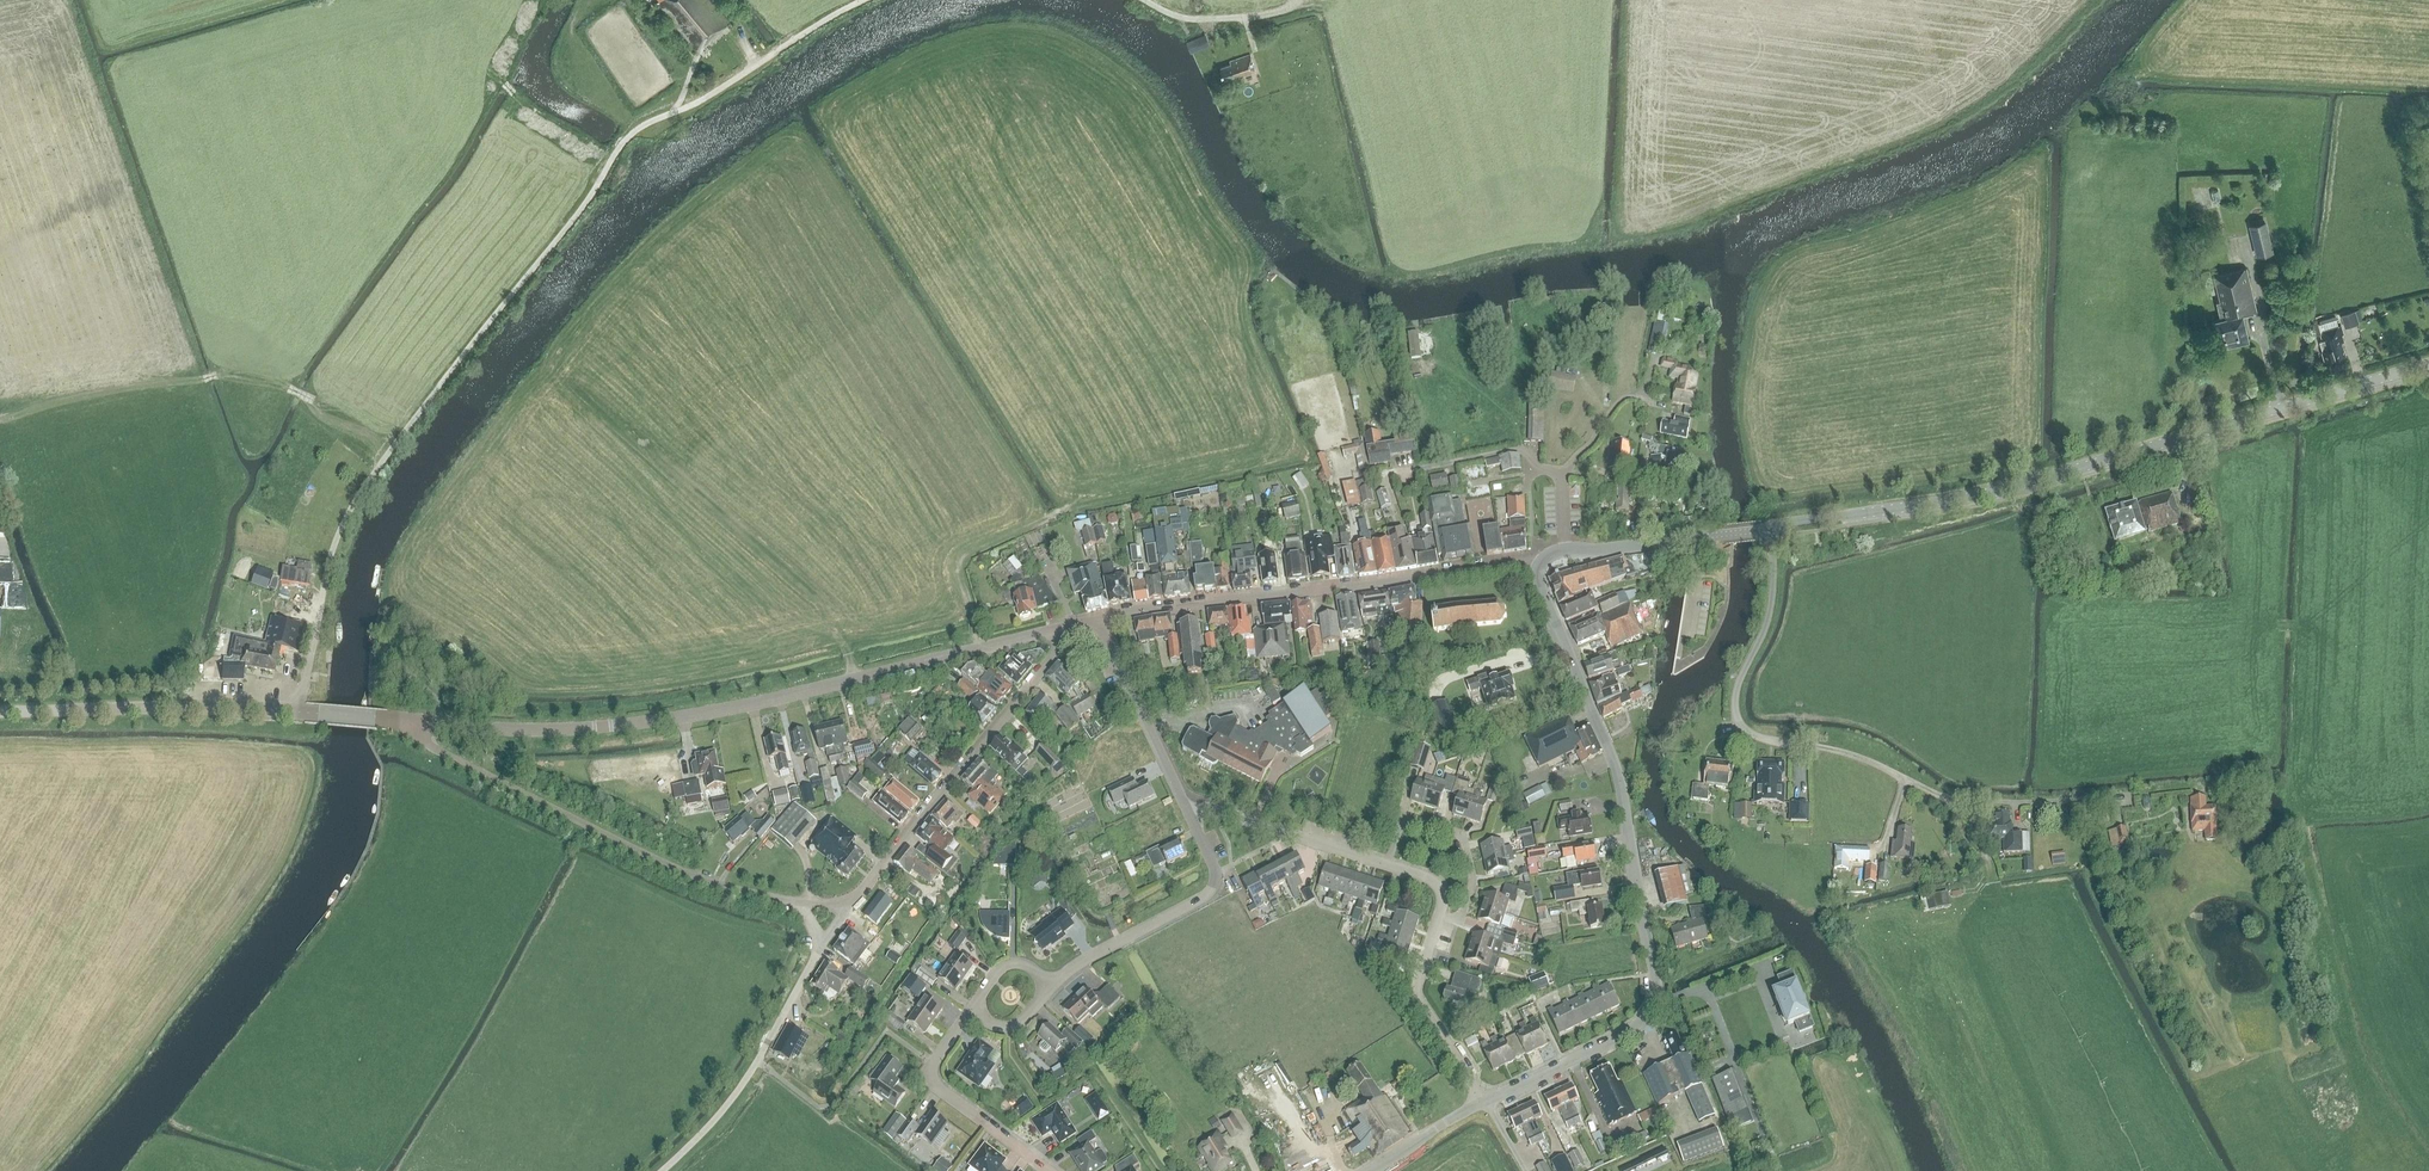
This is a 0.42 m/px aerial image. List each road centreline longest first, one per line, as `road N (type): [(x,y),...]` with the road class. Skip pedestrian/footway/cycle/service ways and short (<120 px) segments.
road 1 (unclassified): [(298,713),(327,570),(352,506),(581,210),(623,142),(864,0)]
road 2 (tertiary): [(1771,526),(1964,499),(2428,363)]
road 3 (tertiary): [(1060,629),(657,720),(566,728),(408,722)]
road 4 (tertiary): [(1484,1100),(1635,1025),(1656,983),(1616,770),(1539,586),(1540,564)]
road 5 (residential): [(1771,526),(1767,617),(1735,695),(1746,731),(1854,754),(1954,799),(2030,801)]
road 6 (tertiary): [(1097,618),(1540,564)]
road 7 (residential): [(408,722),(438,751),(682,871),(803,902)]
road 8 (residential): [(852,900),(1057,648),(1060,629)]
road 9 (tertiary): [(0,711),(186,706),(298,713)]
road 10 (unclassified): [(662,1170),(738,1091),(821,943)]
road 11 (residential): [(1050,985),(1211,887),(1213,865),(1189,818)]
road 12 (residential): [(1046,1170),(923,1077),(971,1008)]
road 13 (residential): [(1387,866),(1402,815),(1461,833),(1473,881),(1459,921),(1437,915)]
road 14 (residential): [(1189,818),(1097,618)]
road 15 (residential): [(1560,473),(1511,449),(1359,477)]
road 16 (residential): [(1387,866),(1214,809),(1189,818)]
road 17 (residential): [(1484,1100),(1415,995),(1437,915)]
road 18 (tertiary): [(1564,550),(1771,526)]
road 19 (tertiary): [(1365,1170),(1484,1100)]
road 20 (residential): [(1647,392),(1620,400),(1560,473)]

